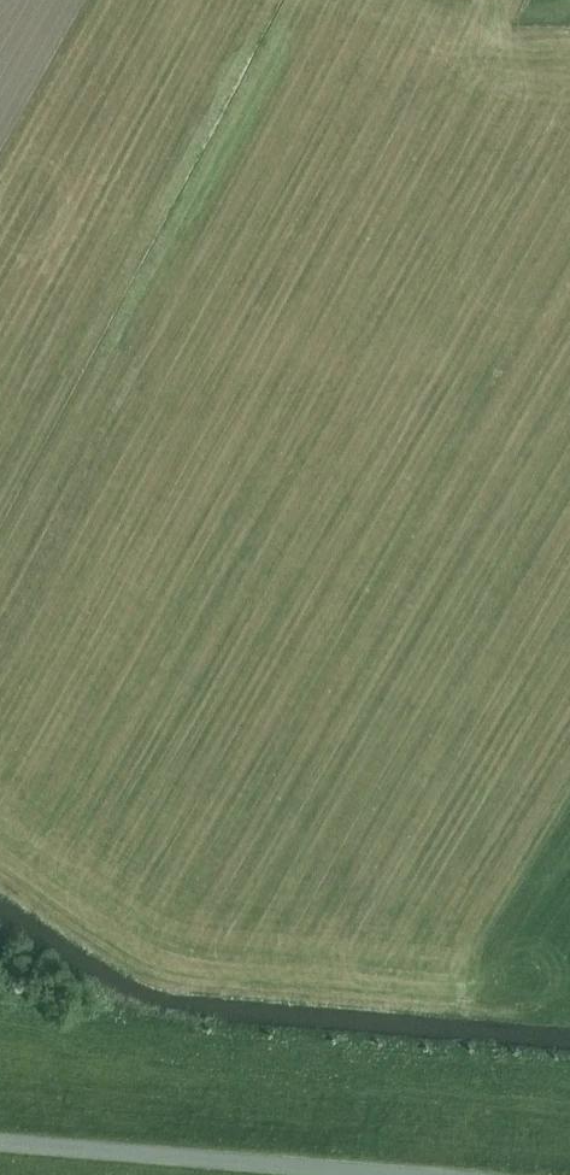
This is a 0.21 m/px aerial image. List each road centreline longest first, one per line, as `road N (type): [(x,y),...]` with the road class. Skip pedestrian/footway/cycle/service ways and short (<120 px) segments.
road 1 (unclassified): [(392,1174),(0,1143)]

